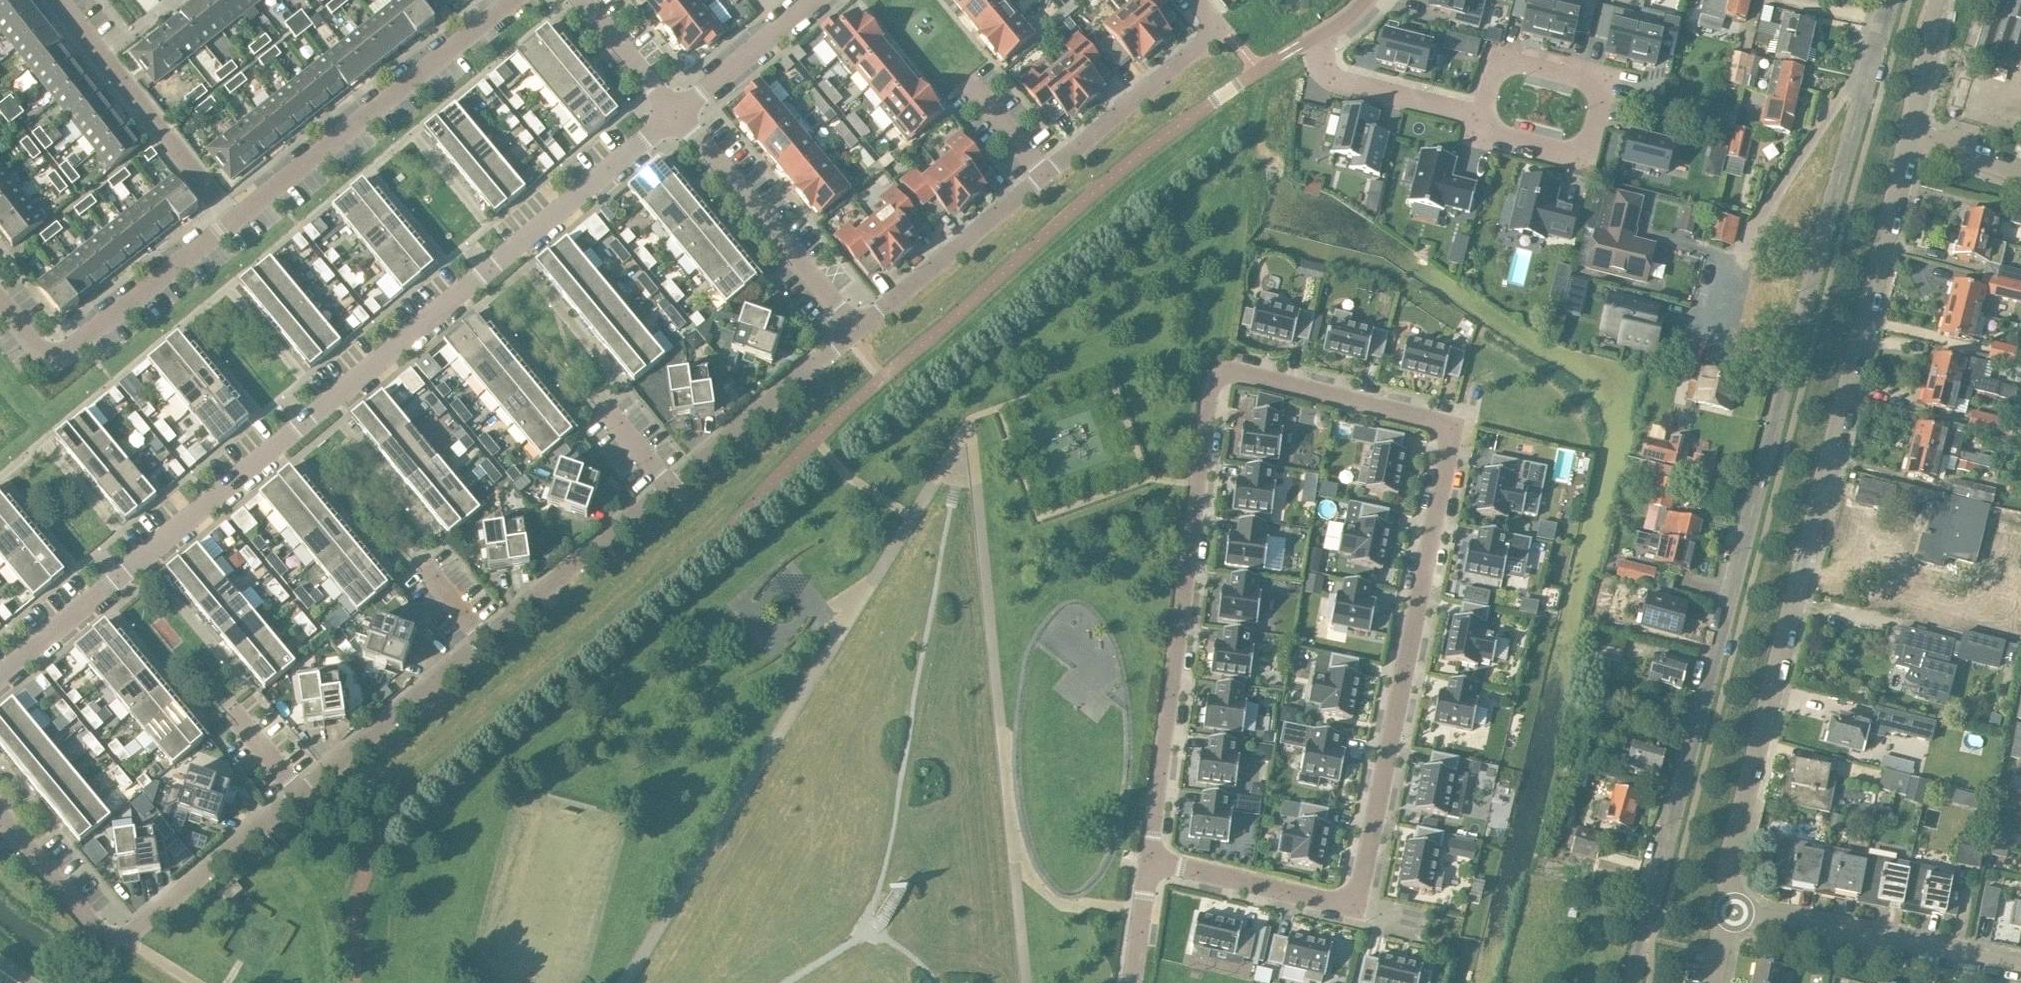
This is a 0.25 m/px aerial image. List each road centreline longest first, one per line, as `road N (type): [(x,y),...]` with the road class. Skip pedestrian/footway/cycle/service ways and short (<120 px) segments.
road 1 (residential): [(851,333),(124,934),(94,925),(0,815)]
road 2 (residential): [(1632,982),(1888,0)]
road 3 (residential): [(1146,860),(1353,905),(1451,441),(1441,424),(1228,371)]
road 4 (residential): [(675,114),(0,677)]
road 5 (residential): [(1734,912),(1728,865),(1911,137)]
road 6 (residential): [(851,333),(1220,26),(1198,0)]
road 7 (residential): [(1146,860),(1209,389),(1228,371)]
road 8 (residential): [(231,219),(511,0)]
road 9 (residential): [(1481,115),(1497,58),(1602,83),(1583,157),(1476,131)]
road 10 (residential): [(0,302),(41,355),(57,356),(231,219)]
road 11 (residential): [(1734,912),(2020,968)]
road 12 (residential): [(52,0),(231,219)]
road 13 (residential): [(675,114),(851,333)]
road 14 (residential): [(1481,115),(1331,76),(1318,37),(1364,0)]
road 15 (residential): [(812,0),(675,114)]
road 16 (residential): [(581,0),(675,114)]
road 17 (residential): [(1911,137),(1934,0)]
road 18 (residential): [(1130,982),(1146,860)]

